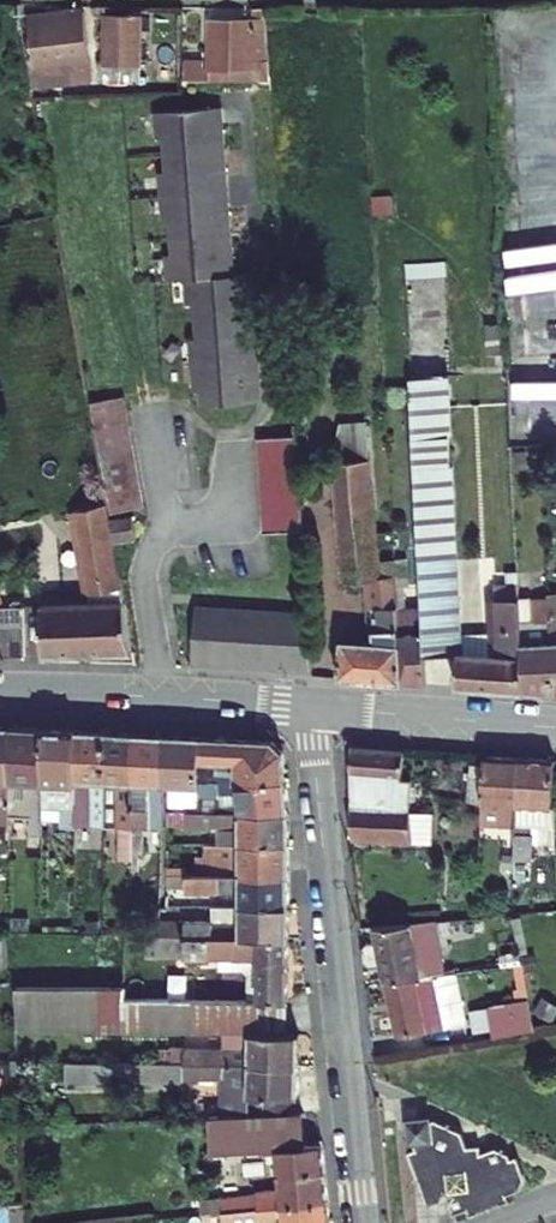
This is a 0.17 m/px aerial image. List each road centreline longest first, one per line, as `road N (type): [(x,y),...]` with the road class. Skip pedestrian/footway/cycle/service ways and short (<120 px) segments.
road 1 (residential): [(308,707),(361,1222)]
road 2 (tertiary): [(308,707),(0,692)]
road 3 (tertiary): [(555,728),(308,707)]

